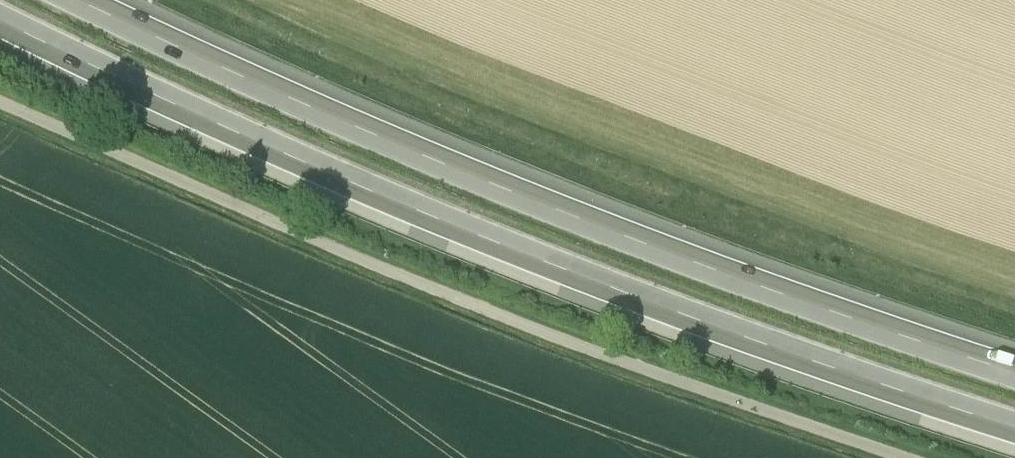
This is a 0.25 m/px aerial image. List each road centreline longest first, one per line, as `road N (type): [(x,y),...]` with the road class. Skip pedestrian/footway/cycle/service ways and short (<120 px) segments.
road 1 (motorway): [(0,23),(515,248),(1014,427)]
road 2 (motorway): [(1014,372),(623,238),(230,77),(73,0)]
road 3 (unclassified): [(0,98),(511,315),(912,457)]

